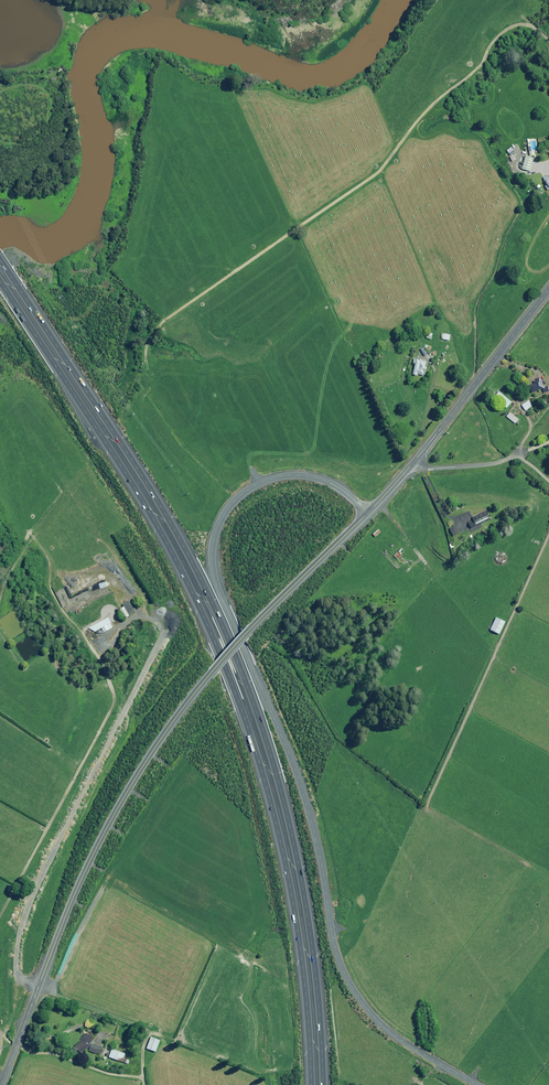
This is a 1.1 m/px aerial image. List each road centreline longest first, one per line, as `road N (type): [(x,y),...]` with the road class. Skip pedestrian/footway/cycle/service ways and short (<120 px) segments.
road 1 (motorway): [(0,259),(161,506),(237,658),(298,866),(323,1084)]
road 2 (motorway): [(311,1084),(287,869),(226,668),(168,545),(0,280)]
road 3 (unclassified): [(419,1051),(367,1008),(340,962),(300,785),(212,562),(228,509),(274,478),(319,479),(366,513)]
road 4 (unclassified): [(0,1084),(92,856),(151,753),(251,629),(366,513)]
road 5 (unclassified): [(413,462),(548,288)]

